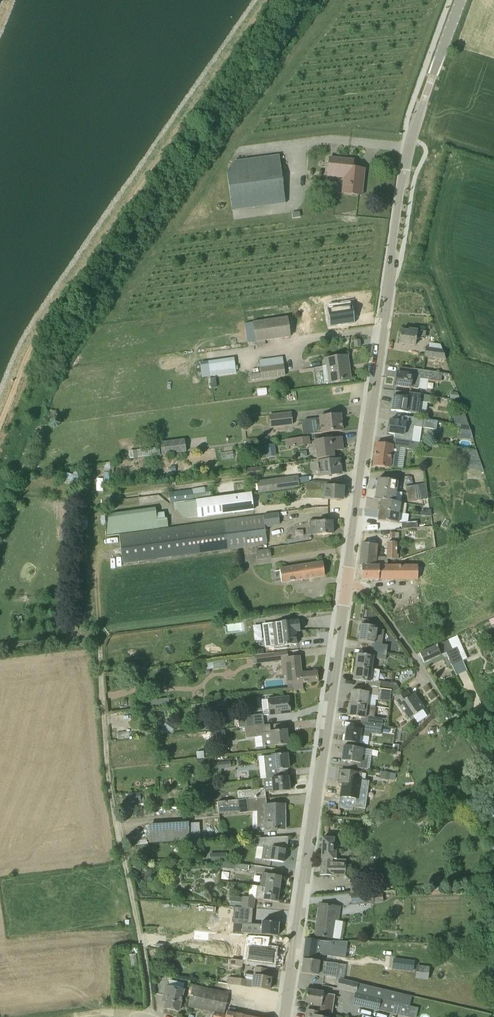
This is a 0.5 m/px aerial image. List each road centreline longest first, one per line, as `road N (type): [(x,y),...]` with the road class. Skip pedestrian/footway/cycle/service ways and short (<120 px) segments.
road 1 (tertiary): [(347,584),(405,165),(460,0)]
road 2 (tertiary): [(284,1016),(347,584)]
road 3 (residential): [(347,584),(364,589),(435,687)]

